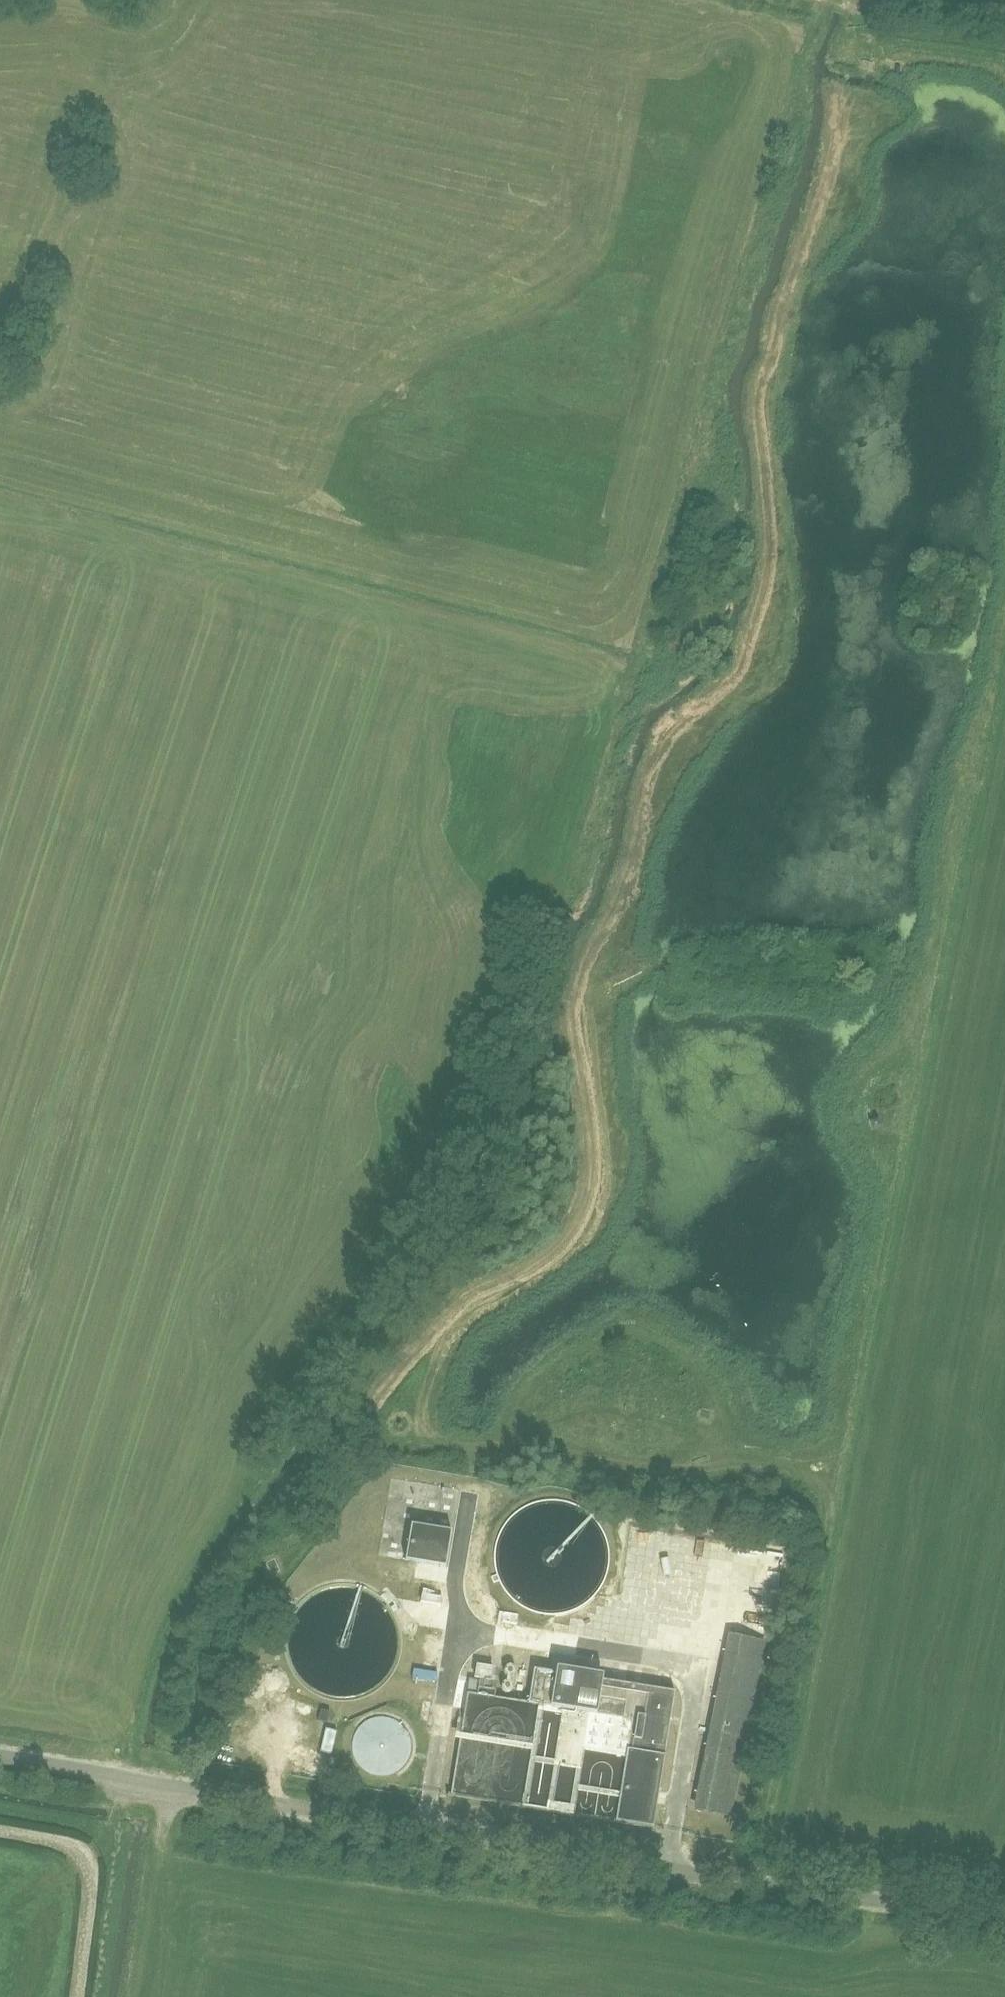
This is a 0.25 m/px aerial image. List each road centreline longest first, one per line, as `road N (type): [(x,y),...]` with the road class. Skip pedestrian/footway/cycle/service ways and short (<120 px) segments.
road 1 (unclassified): [(1004,1921),(0,1757)]

